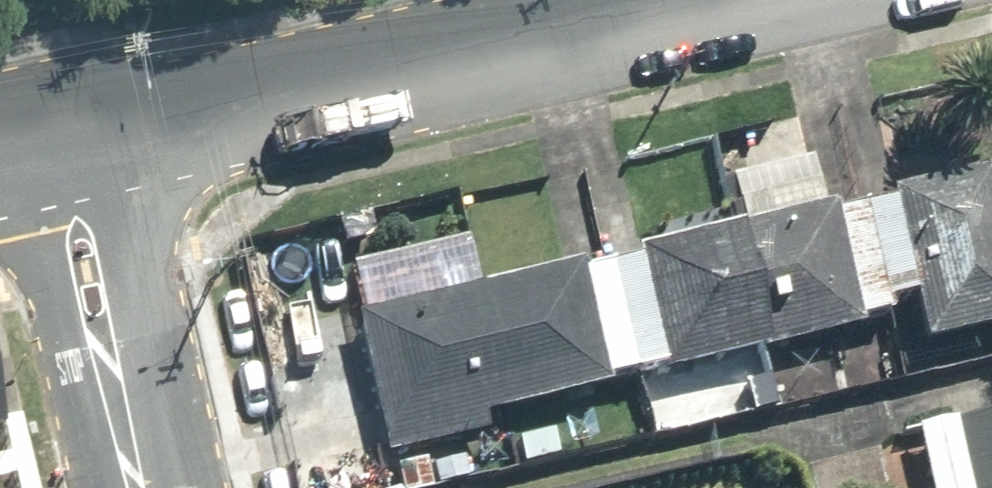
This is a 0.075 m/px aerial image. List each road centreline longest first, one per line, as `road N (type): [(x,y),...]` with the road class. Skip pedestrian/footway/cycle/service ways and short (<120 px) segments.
road 1 (residential): [(54,151),(690,0)]
road 2 (residential): [(132,487),(54,151)]

